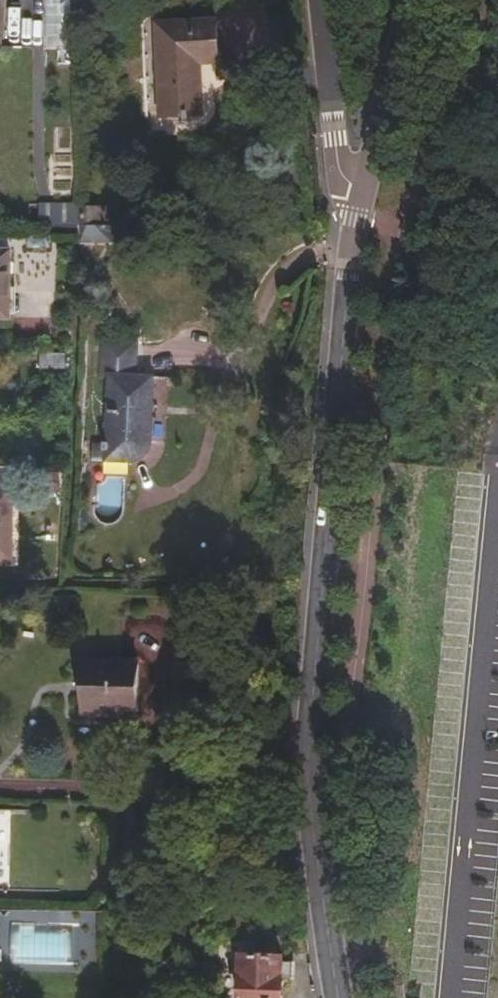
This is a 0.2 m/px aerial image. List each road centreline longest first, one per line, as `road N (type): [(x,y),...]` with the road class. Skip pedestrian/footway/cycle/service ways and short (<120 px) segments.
road 1 (secondary): [(340,997),(311,765),(349,279),(364,189)]
road 2 (residential): [(322,0),(339,168),(364,189)]
road 3 (secondary): [(364,189),(413,0)]

